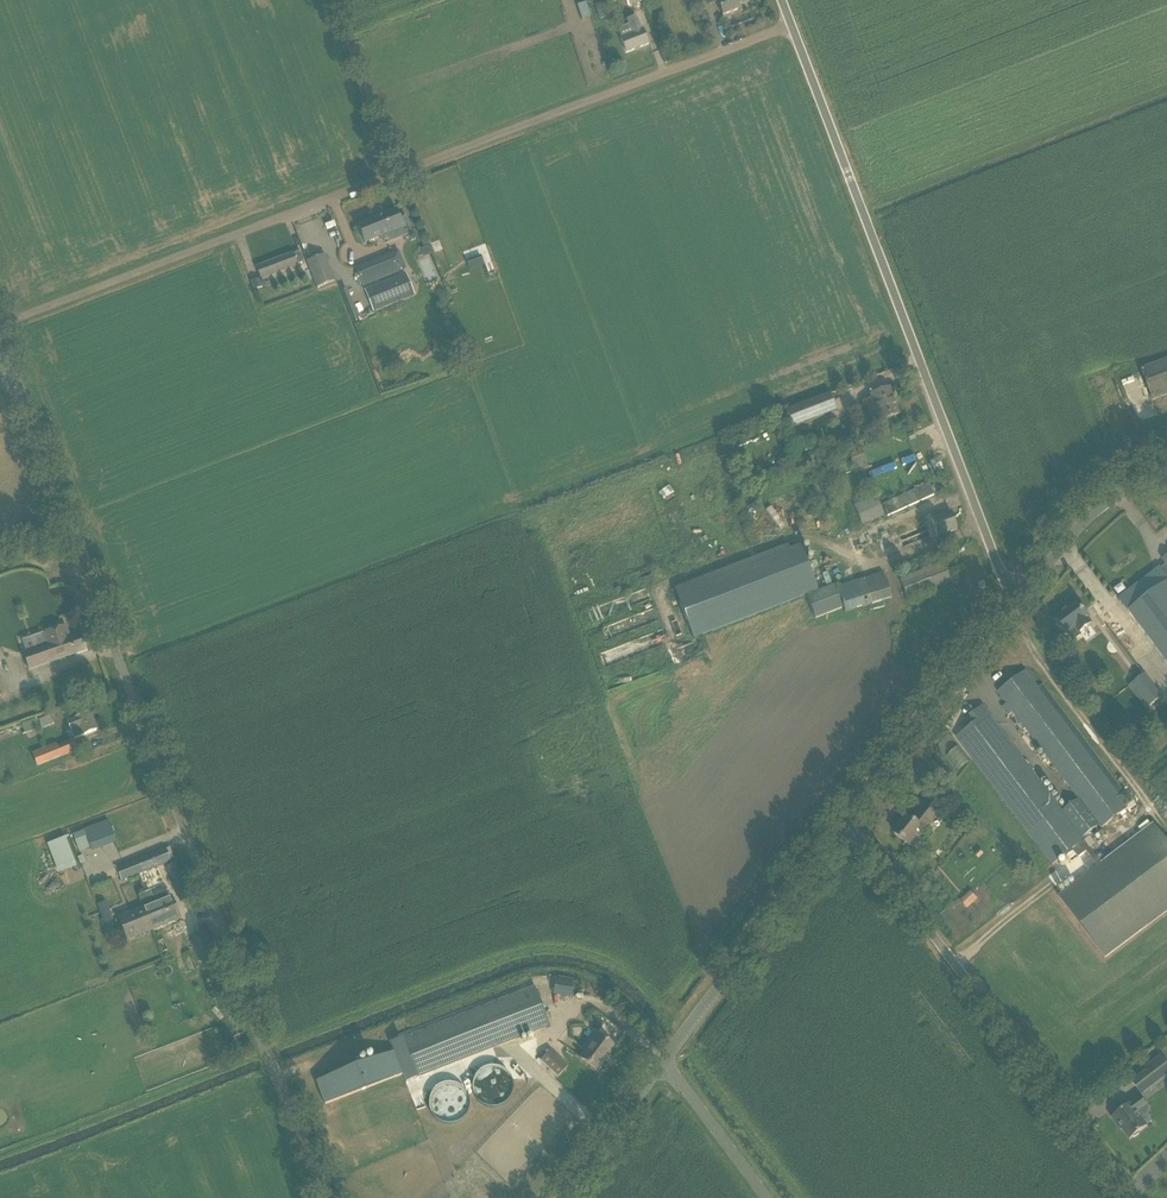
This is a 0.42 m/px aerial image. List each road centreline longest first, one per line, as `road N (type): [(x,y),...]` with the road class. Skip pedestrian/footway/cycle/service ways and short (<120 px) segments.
road 1 (unclassified): [(320,1197),(0,354)]
road 2 (track): [(0,327),(797,31)]
road 3 (unclassified): [(1016,603),(785,0)]
road 4 (unclassified): [(1123,1197),(843,831)]
road 5 (unclassified): [(563,1197),(843,831)]
road 6 (unclassified): [(843,831),(1016,603)]
road 7 (unclassified): [(1016,603),(1080,528),(1166,476)]

